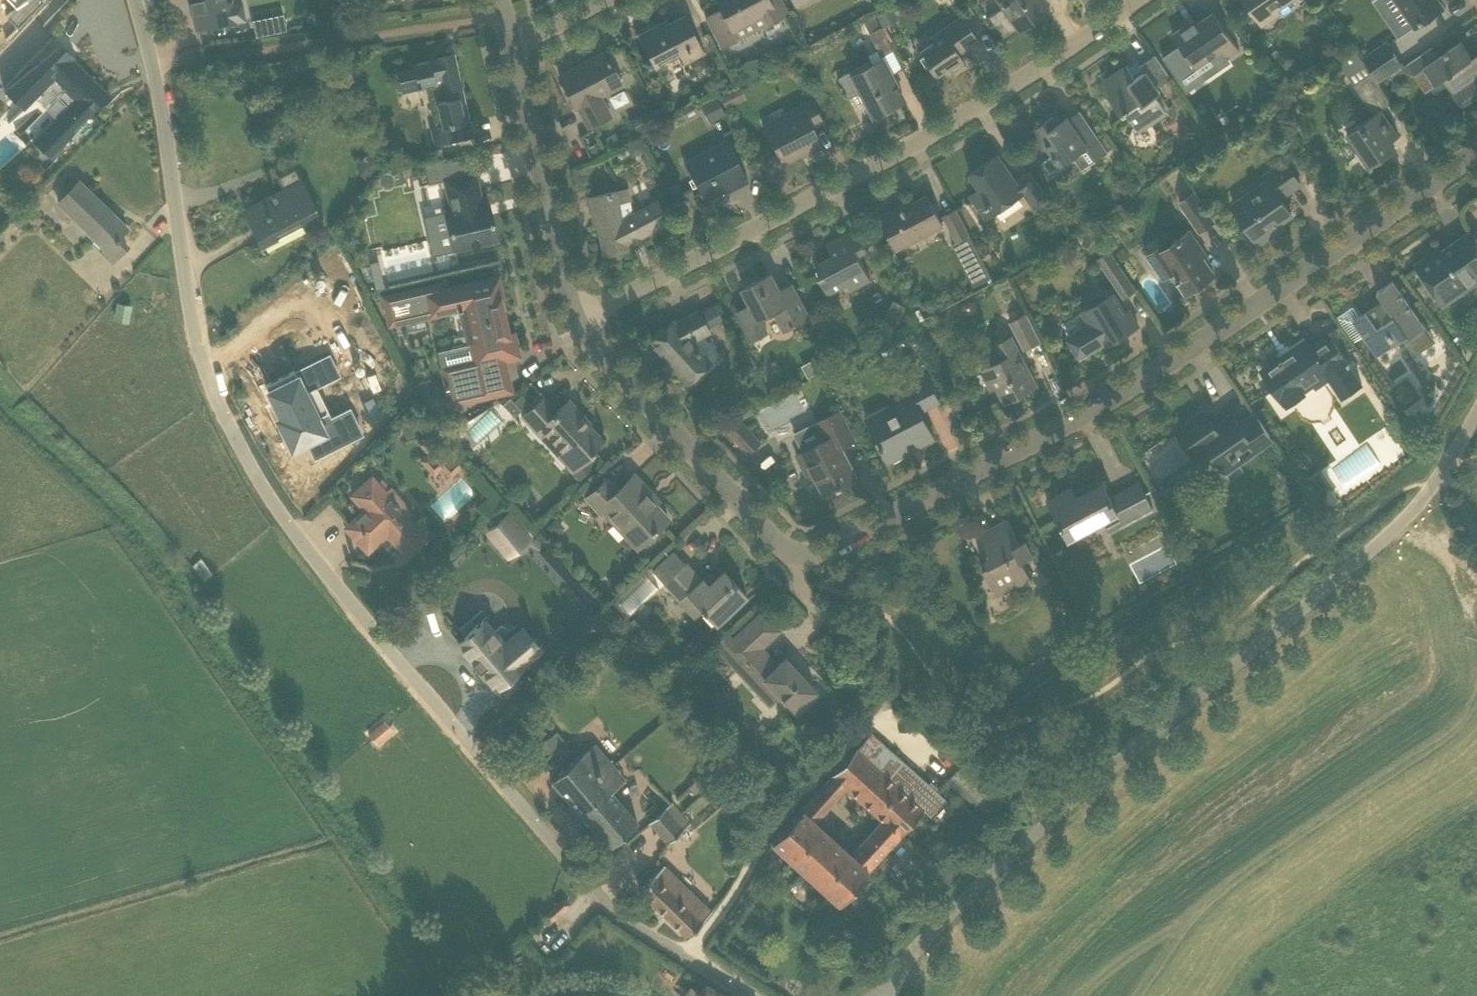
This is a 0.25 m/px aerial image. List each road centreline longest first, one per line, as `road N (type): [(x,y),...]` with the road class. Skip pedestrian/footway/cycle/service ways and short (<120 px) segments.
road 1 (unclassified): [(750,995),(615,916),(281,517),(216,403),(193,330),(163,122),(132,0)]
road 2 (residential): [(1476,154),(1145,382),(799,565),(575,321)]
road 3 (unclassified): [(887,995),(908,957),(964,900),(1409,518),(1476,414)]
road 4 (residential): [(575,321),(958,123),(1138,0)]
road 5 (track): [(1082,995),(1094,980),(1452,732),(1476,690)]
road 6 (residential): [(575,321),(512,48)]
road 7 (track): [(1409,518),(1445,545),(1468,584),(1475,633)]

